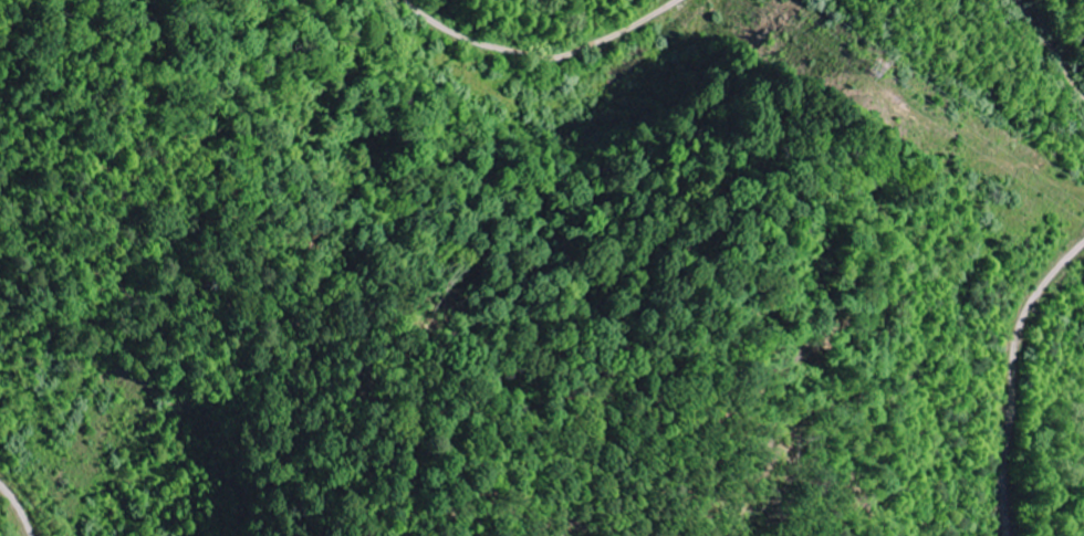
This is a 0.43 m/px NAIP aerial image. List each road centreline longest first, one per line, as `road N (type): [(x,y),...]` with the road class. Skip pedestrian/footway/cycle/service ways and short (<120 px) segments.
road 1 (residential): [(1083,111),(971,0)]

